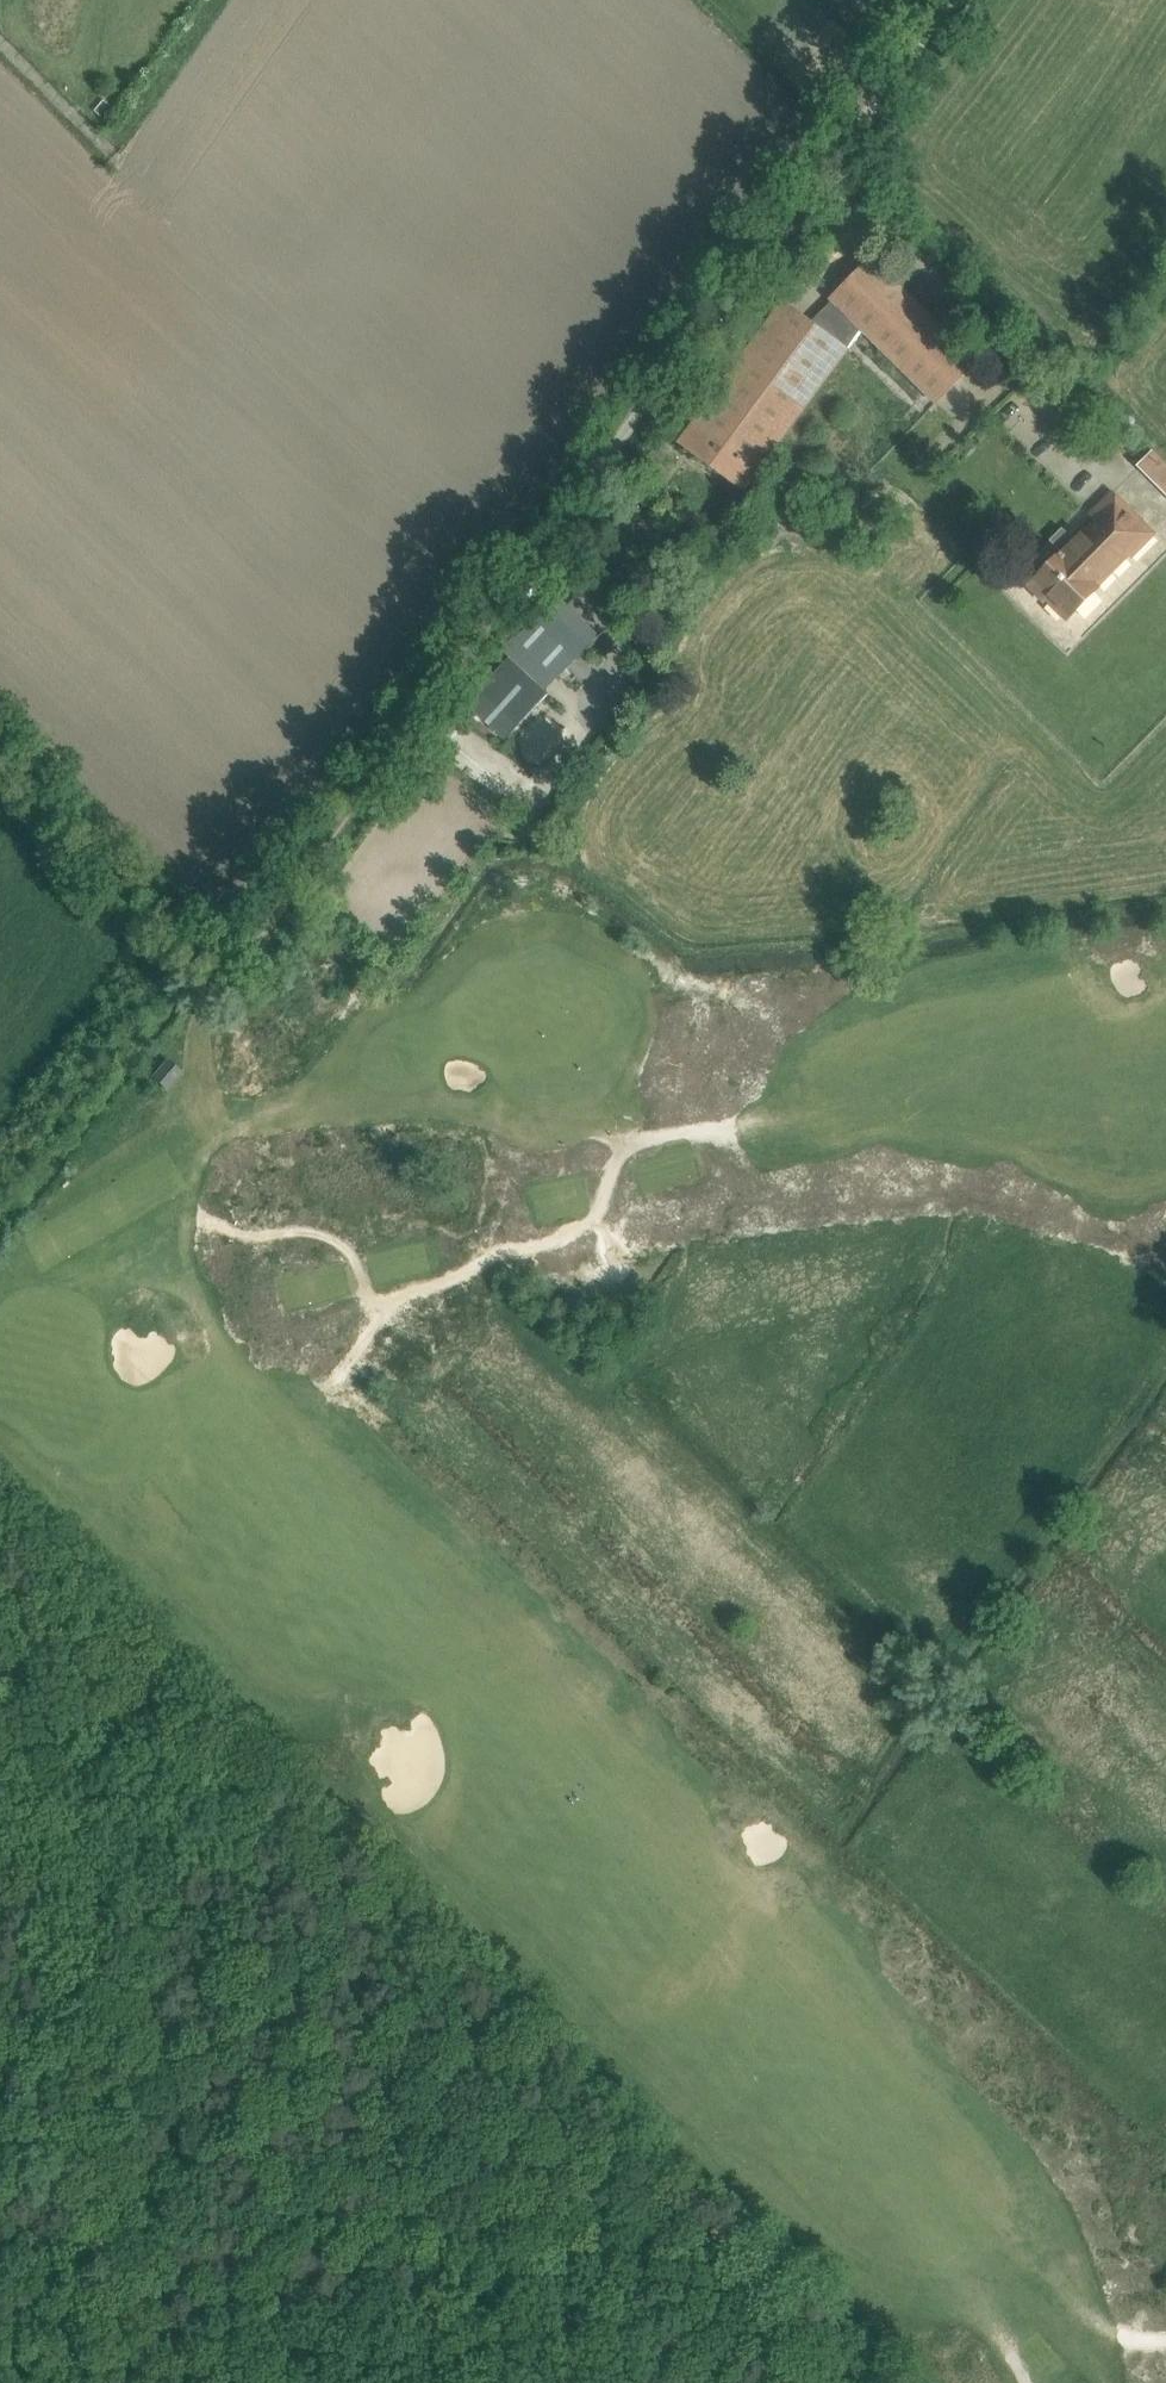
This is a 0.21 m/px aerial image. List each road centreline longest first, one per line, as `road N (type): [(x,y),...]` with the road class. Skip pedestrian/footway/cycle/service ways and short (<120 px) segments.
road 1 (track): [(0,741),(194,925),(250,929),(929,0)]

